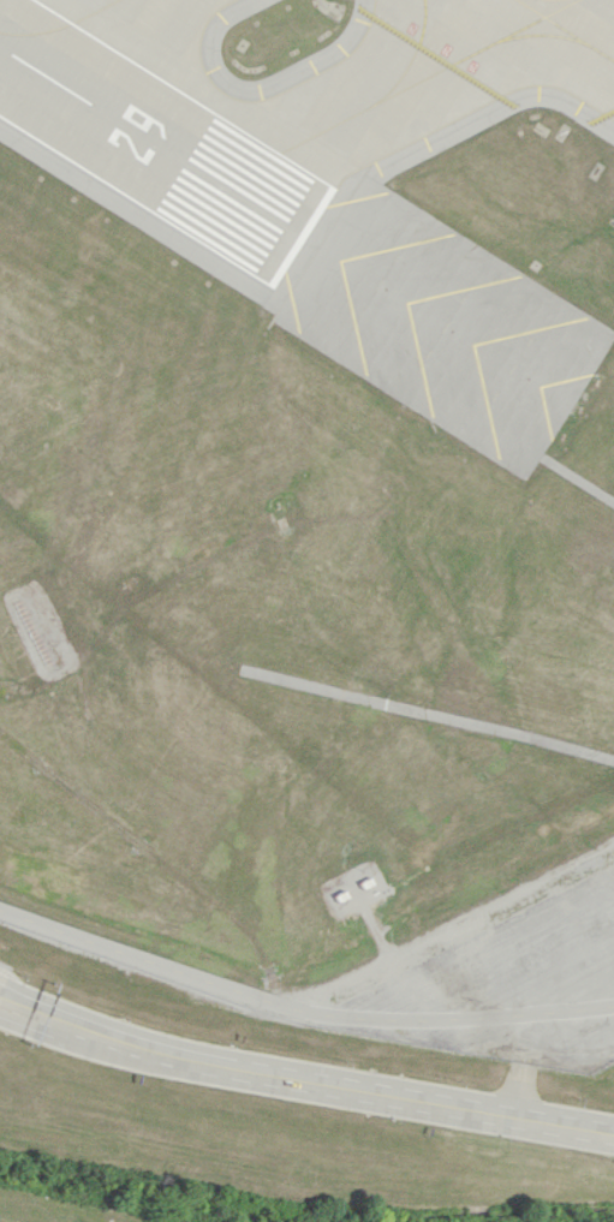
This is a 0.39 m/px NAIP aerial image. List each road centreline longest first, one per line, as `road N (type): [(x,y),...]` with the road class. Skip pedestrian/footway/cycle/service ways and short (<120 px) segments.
road 1 (tertiary): [(6,999),(167,1055),(613,1133)]

